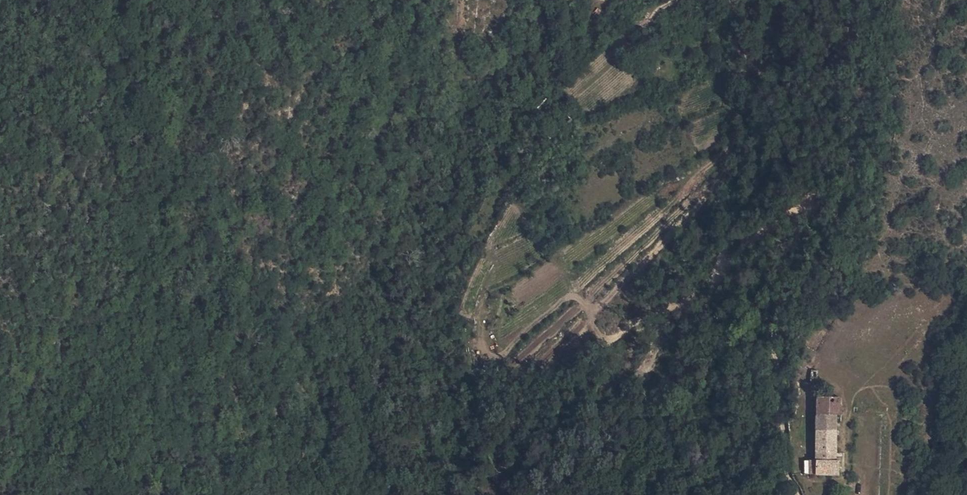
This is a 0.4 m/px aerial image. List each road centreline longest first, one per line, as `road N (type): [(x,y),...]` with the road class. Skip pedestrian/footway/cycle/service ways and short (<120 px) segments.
road 1 (track): [(731,0),(761,68),(775,140),(763,188),(734,233),(739,242),(801,202),(809,218),(782,278),(776,325),(790,494)]
road 2 (track): [(943,0),(931,53),(966,179)]

